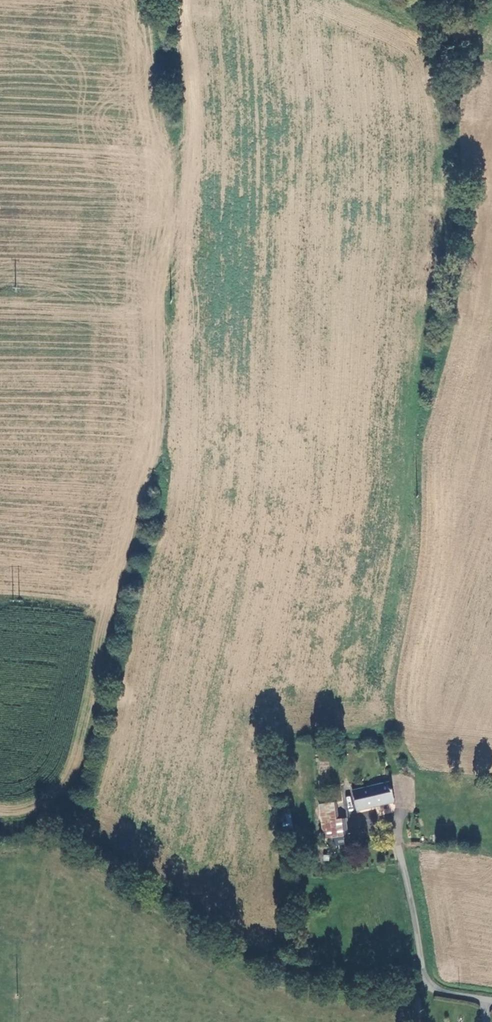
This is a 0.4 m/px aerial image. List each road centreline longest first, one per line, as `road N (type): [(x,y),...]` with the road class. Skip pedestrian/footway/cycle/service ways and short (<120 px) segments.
road 1 (unclassified): [(491,1000),(435,988),(425,976),(397,833)]

